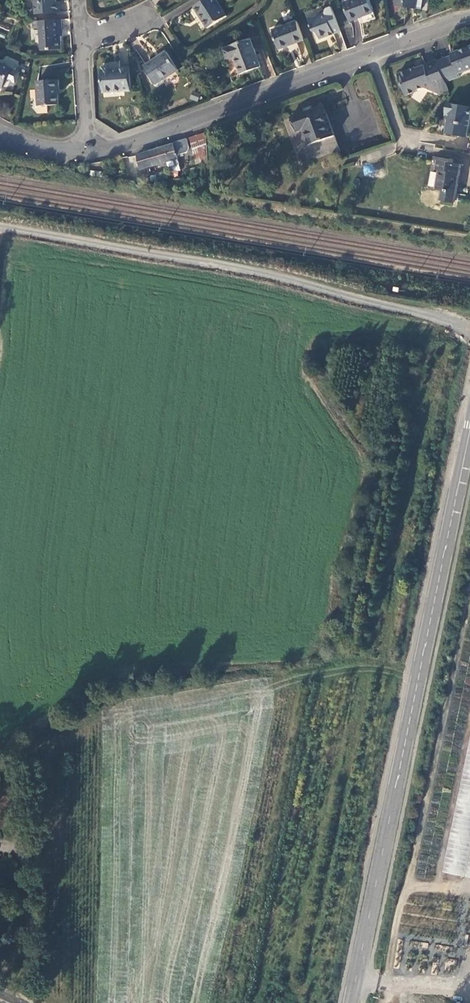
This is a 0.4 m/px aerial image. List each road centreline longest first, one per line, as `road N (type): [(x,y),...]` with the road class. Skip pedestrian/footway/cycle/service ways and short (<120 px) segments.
road 1 (secondary): [(469,424),(350,1002)]
road 2 (track): [(469,318),(0,225)]
road 3 (residential): [(374,49),(125,142),(88,148)]
road 4 (residential): [(88,148),(80,0)]

